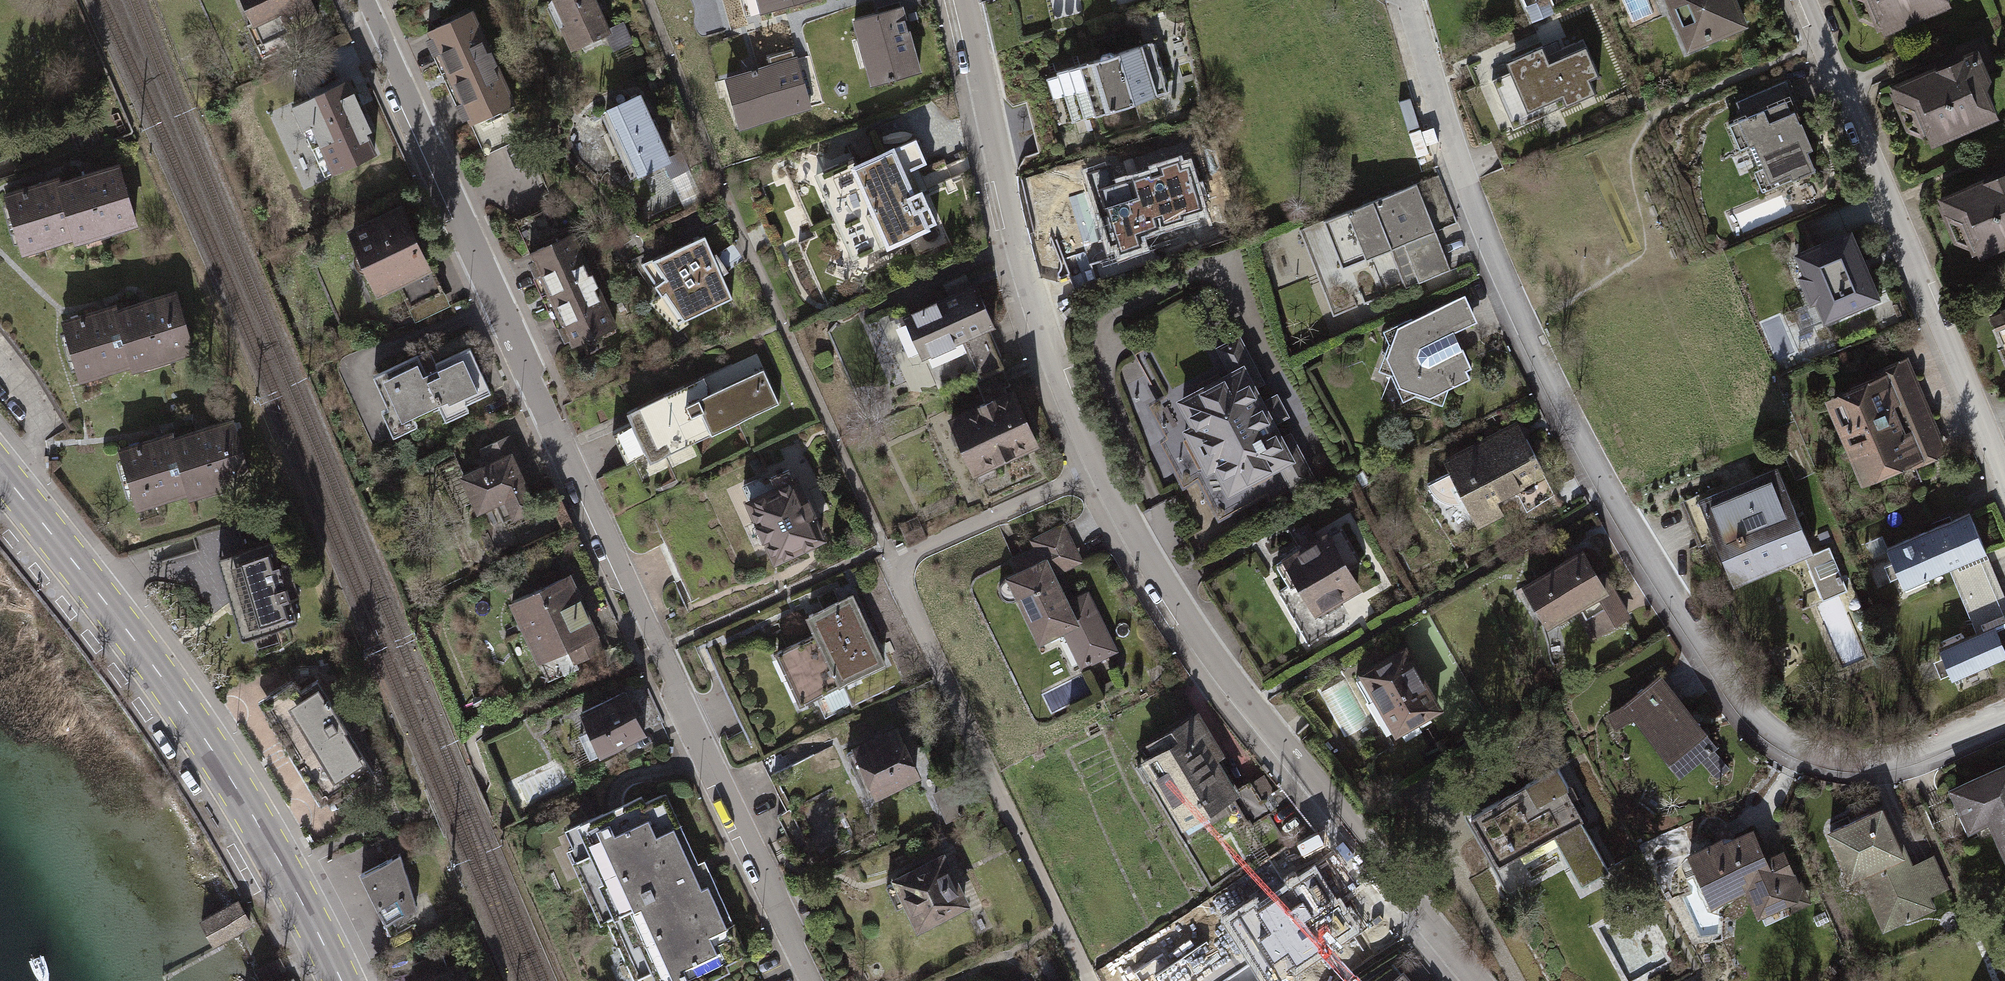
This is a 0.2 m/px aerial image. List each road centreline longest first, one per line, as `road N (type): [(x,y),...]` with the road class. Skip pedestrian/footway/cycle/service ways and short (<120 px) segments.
road 1 (residential): [(815,980),(367,0)]
road 2 (residential): [(1410,0),(1459,169),(1523,326),(1701,642),(1759,721),(1826,759),(1923,749),(2004,714)]
road 3 (residential): [(1093,470),(912,553),(896,569),(1090,980)]
road 4 (residential): [(1473,980),(1249,710),(1142,558),(1093,470)]
road 5 (primary): [(331,980),(279,869),(110,608),(0,471)]
road 6 (residential): [(1808,0),(2004,484)]
road 7 (residential): [(1093,470),(1049,366),(961,0)]

